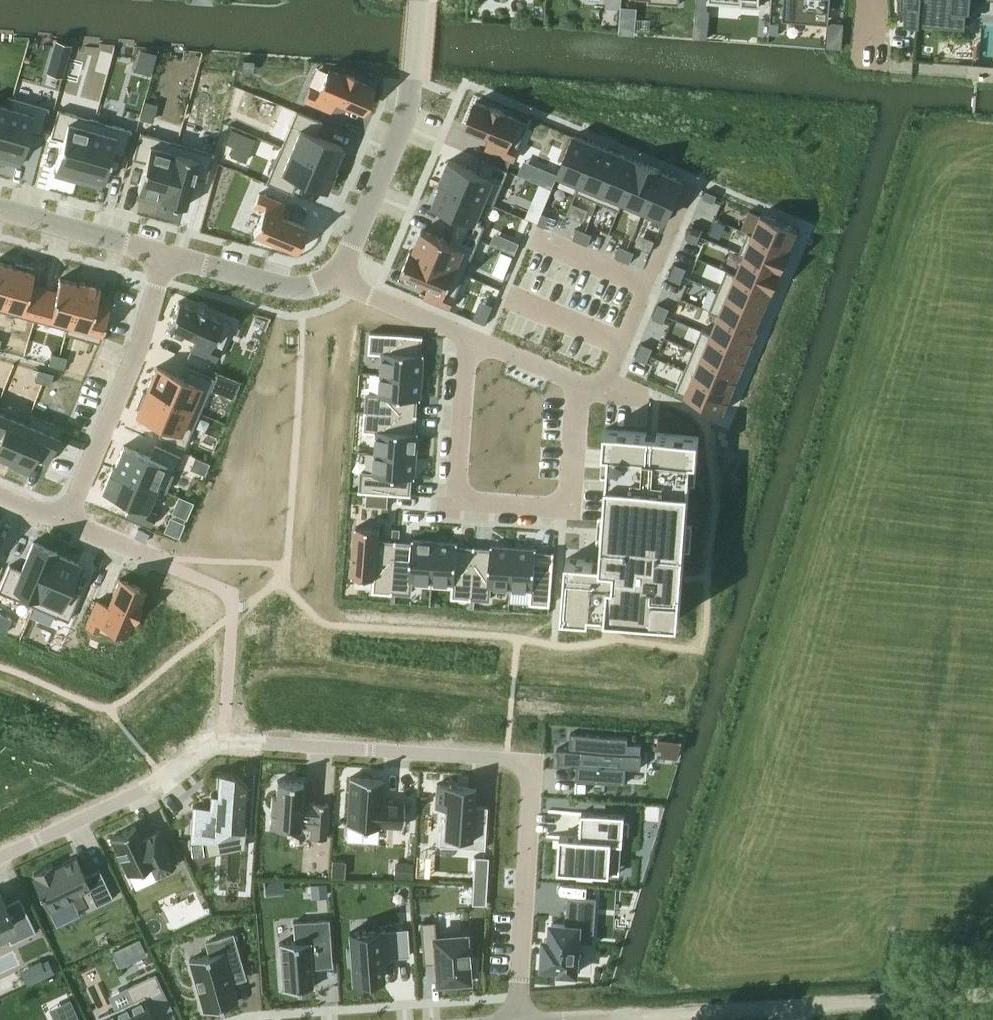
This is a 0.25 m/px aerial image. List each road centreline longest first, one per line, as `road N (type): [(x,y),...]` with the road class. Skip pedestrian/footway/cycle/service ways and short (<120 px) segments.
road 1 (residential): [(0,858),(150,785),(212,744),(533,763),(516,1019)]
road 2 (residential): [(469,339),(455,500),(569,510),(579,385)]
road 3 (unclassified): [(602,1019),(992,995)]
road 4 (residential): [(341,277),(408,117),(423,2)]
road 5 (residential): [(67,522),(140,349),(166,257)]
road 6 (residential): [(608,384),(694,180)]
road 7 (residential): [(166,257),(296,289),(341,277)]
road 8 (residential): [(0,212),(166,257)]
road 9 (residential): [(341,277),(469,339)]

